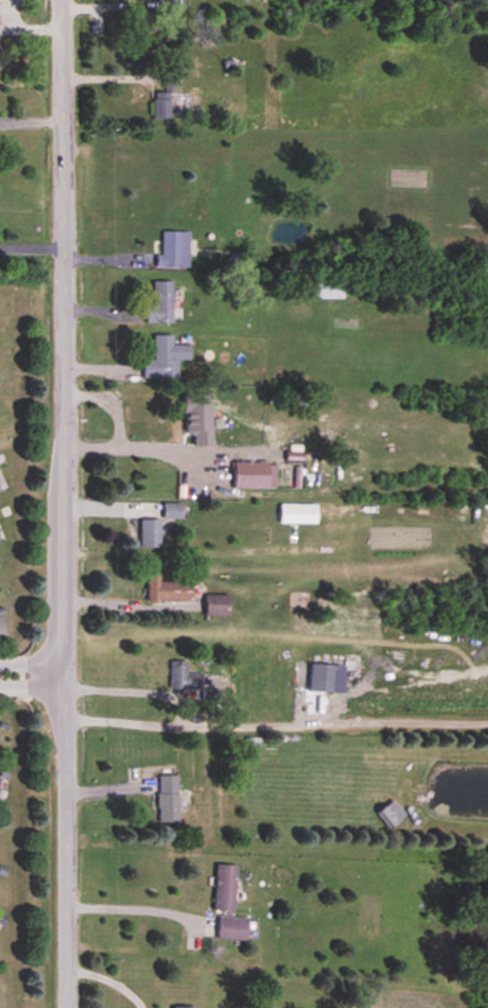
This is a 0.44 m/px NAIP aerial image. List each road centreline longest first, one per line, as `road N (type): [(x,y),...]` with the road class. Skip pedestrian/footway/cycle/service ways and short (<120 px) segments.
road 1 (tertiary): [(66,1007),(60,0)]

